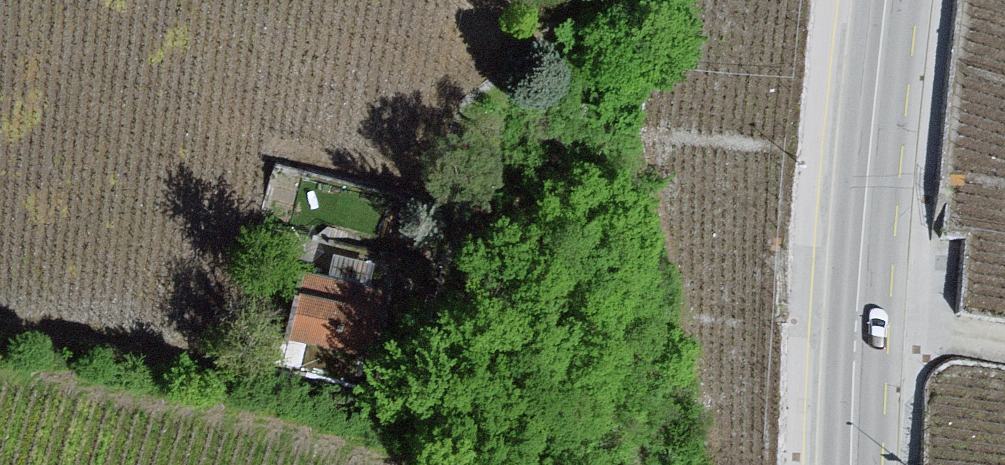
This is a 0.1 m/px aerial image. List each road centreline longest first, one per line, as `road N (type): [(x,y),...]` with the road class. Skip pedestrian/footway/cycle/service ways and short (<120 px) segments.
road 1 (motorway): [(1004,23),(315,166),(0,257)]
road 2 (motorway): [(92,464),(324,389),(1004,238)]
road 3 (tertiary): [(850,464),(864,199),(886,0)]

